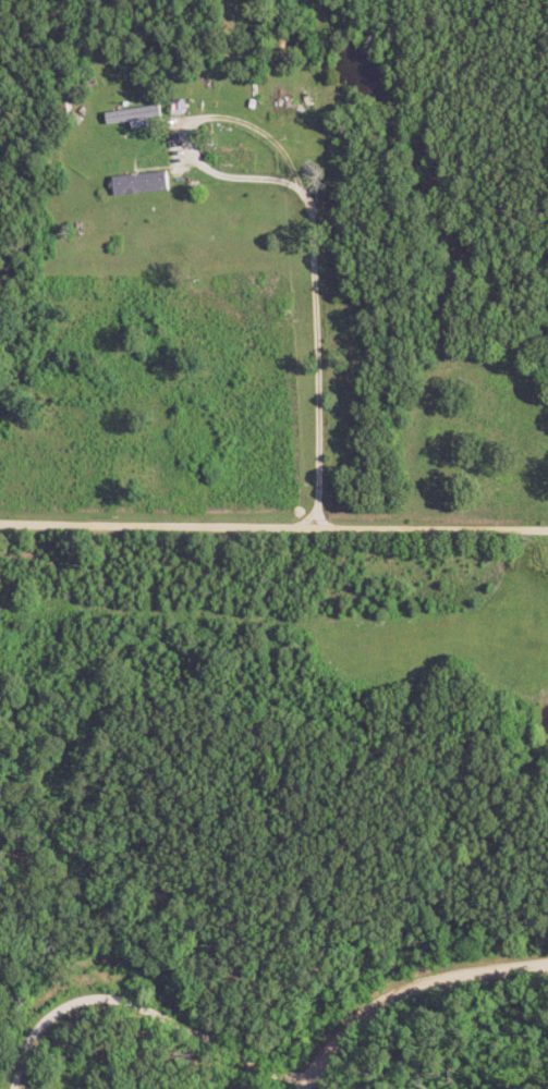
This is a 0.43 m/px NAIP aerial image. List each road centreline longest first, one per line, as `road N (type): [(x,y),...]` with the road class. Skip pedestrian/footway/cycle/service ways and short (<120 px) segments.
road 1 (residential): [(321,1085),(245,1059),(170,992),(134,968),(96,957),(40,981),(25,1004),(6,1088)]
road 2 (residential): [(0,522),(318,523)]
road 3 (residential): [(320,1088),(336,1052),(375,1005),(453,978),(547,969)]
road 4 (residential): [(318,523),(547,529)]

